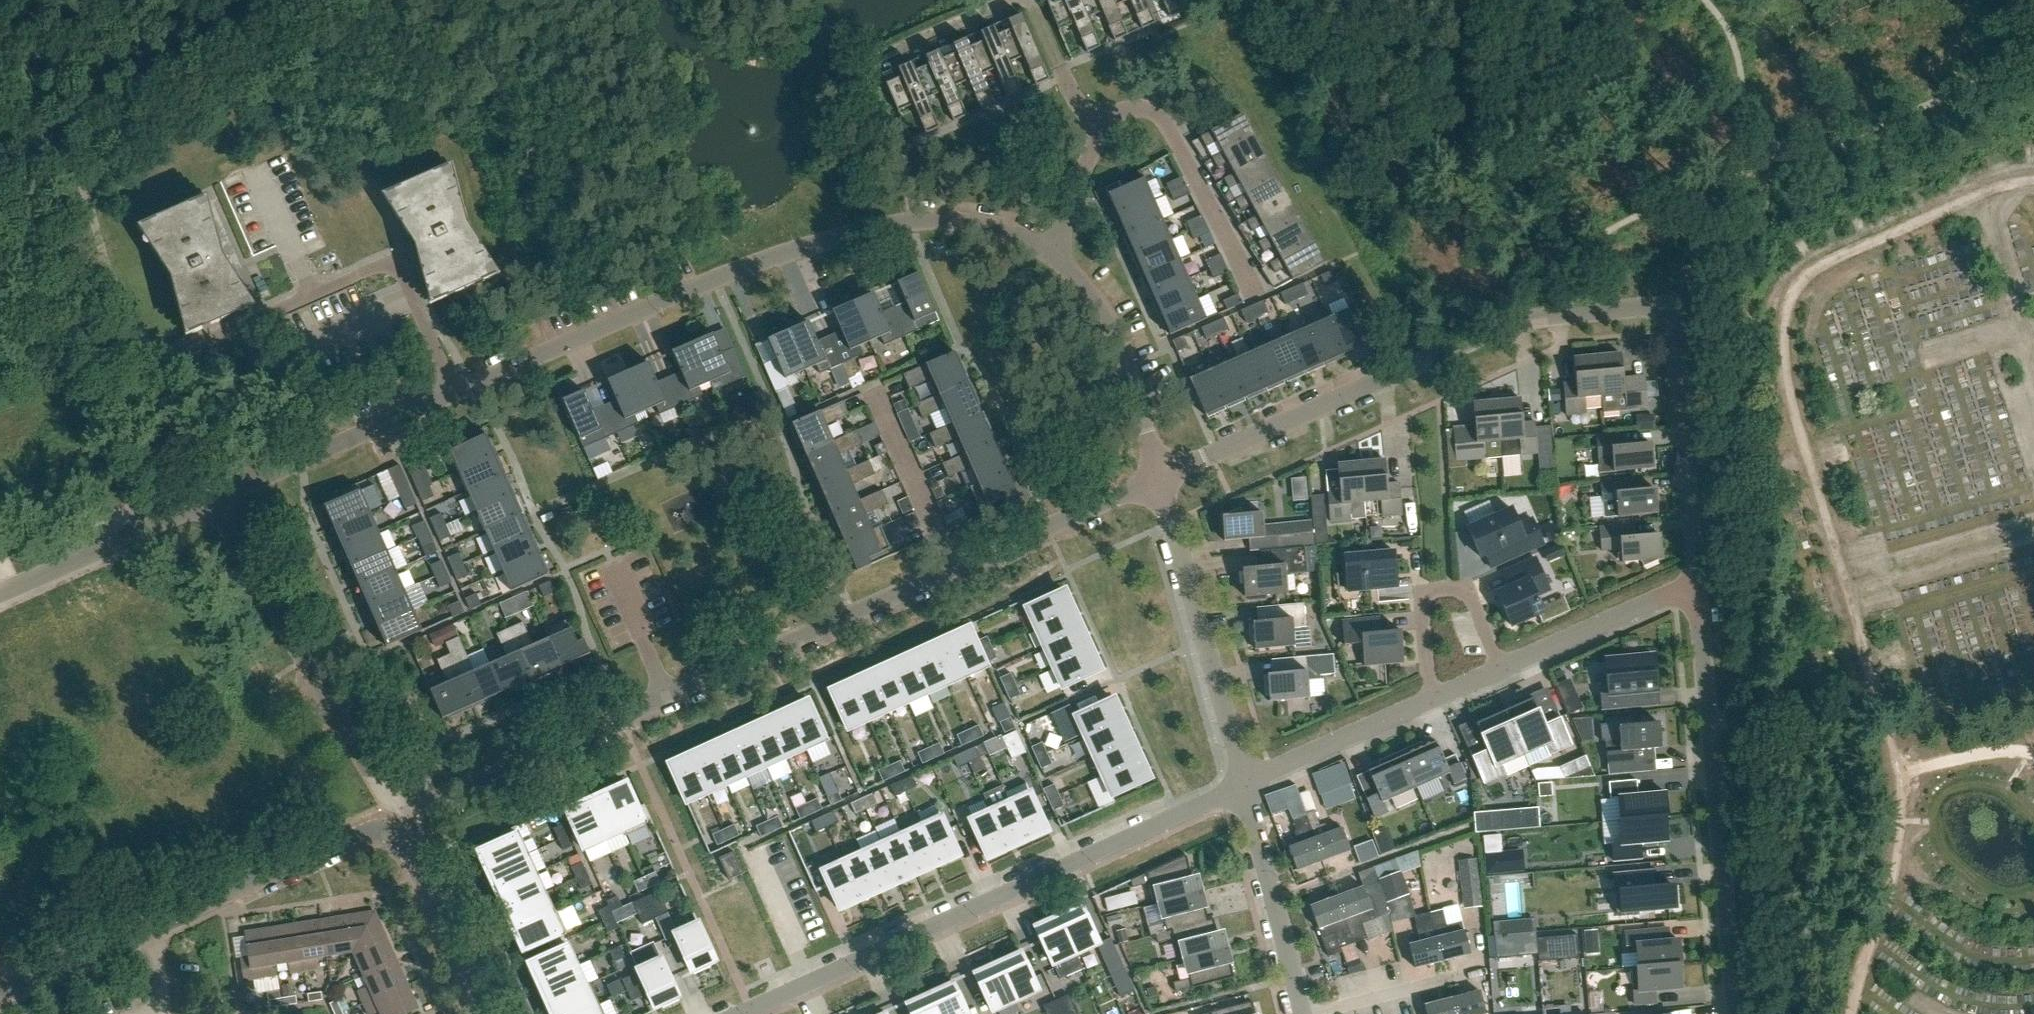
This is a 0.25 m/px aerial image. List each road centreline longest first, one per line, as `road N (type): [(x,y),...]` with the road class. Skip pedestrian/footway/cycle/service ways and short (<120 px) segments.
road 1 (residential): [(1048,253),(1001,231),(934,220),(830,238),(450,390)]
road 2 (unclassified): [(398,819),(955,569)]
road 3 (residential): [(742,1013),(1247,789)]
road 4 (unclassified): [(1160,478),(1518,321),(1657,309)]
road 5 (residential): [(1247,789),(1699,588)]
road 6 (unclassified): [(0,992),(398,819)]
road 7 (unclassified): [(1736,1013),(1699,588)]
road 8 (unclassified): [(398,819),(223,511),(210,501)]
road 9 (residential): [(1247,789),(1160,478)]
road 10 (residential): [(1699,588),(1674,333),(1657,309)]
road 11 (residential): [(144,367),(378,268),(396,267)]
road 12 (residential): [(450,390),(210,501)]
road 13 (residential): [(1160,478),(1110,314),(1048,253)]
road 14 (residential): [(1099,121),(1121,111),(1160,122),(1183,152),(1250,290)]
road 15 (track): [(97,270),(0,42)]
road 16 (residential): [(1304,1013),(1247,789)]
road 17 (residential): [(210,501),(0,595)]
road 18 (unclassified): [(955,569),(1160,478)]
road 19 (unclassified): [(488,1013),(398,819)]
road 20 (residential): [(955,569),(872,383)]
road 21 (unclassified): [(210,501),(196,495),(144,367)]
road 22 (residential): [(1018,0),(881,59)]
road 23 (residential): [(1309,1013),(1447,978)]
road 24 (residential): [(1099,121),(1084,113),(1031,0)]
road 25 (residential): [(1048,253),(1099,121)]
road 26 (residential): [(450,390),(396,267)]

